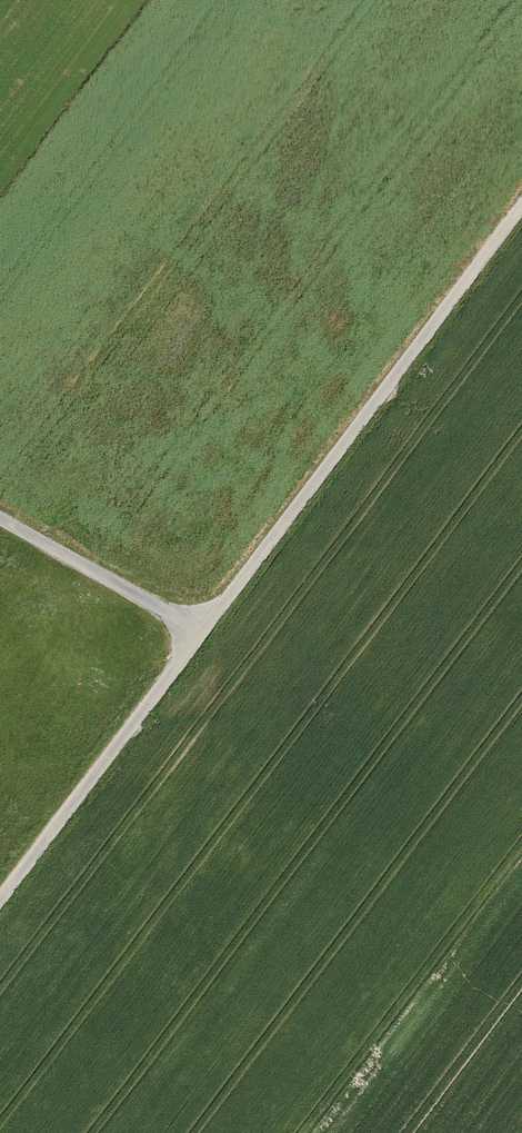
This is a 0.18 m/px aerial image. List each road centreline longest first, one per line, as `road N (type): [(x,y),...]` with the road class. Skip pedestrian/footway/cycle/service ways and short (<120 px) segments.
road 1 (track): [(521,207),(0,895)]
road 2 (track): [(0,519),(200,631)]

